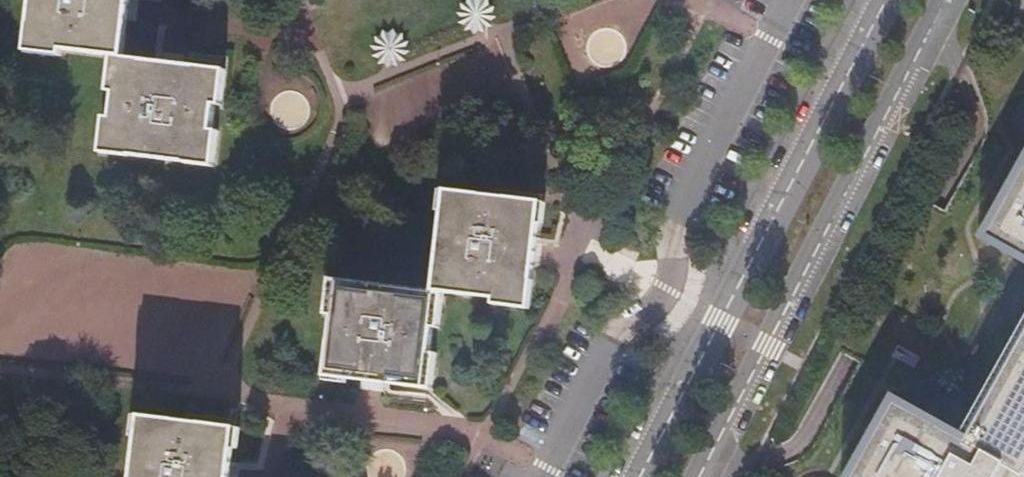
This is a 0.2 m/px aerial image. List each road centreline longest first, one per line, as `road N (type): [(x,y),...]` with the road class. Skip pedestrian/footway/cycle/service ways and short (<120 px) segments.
road 1 (residential): [(702,476),(951,0)]
road 2 (residential): [(886,0),(638,476)]

